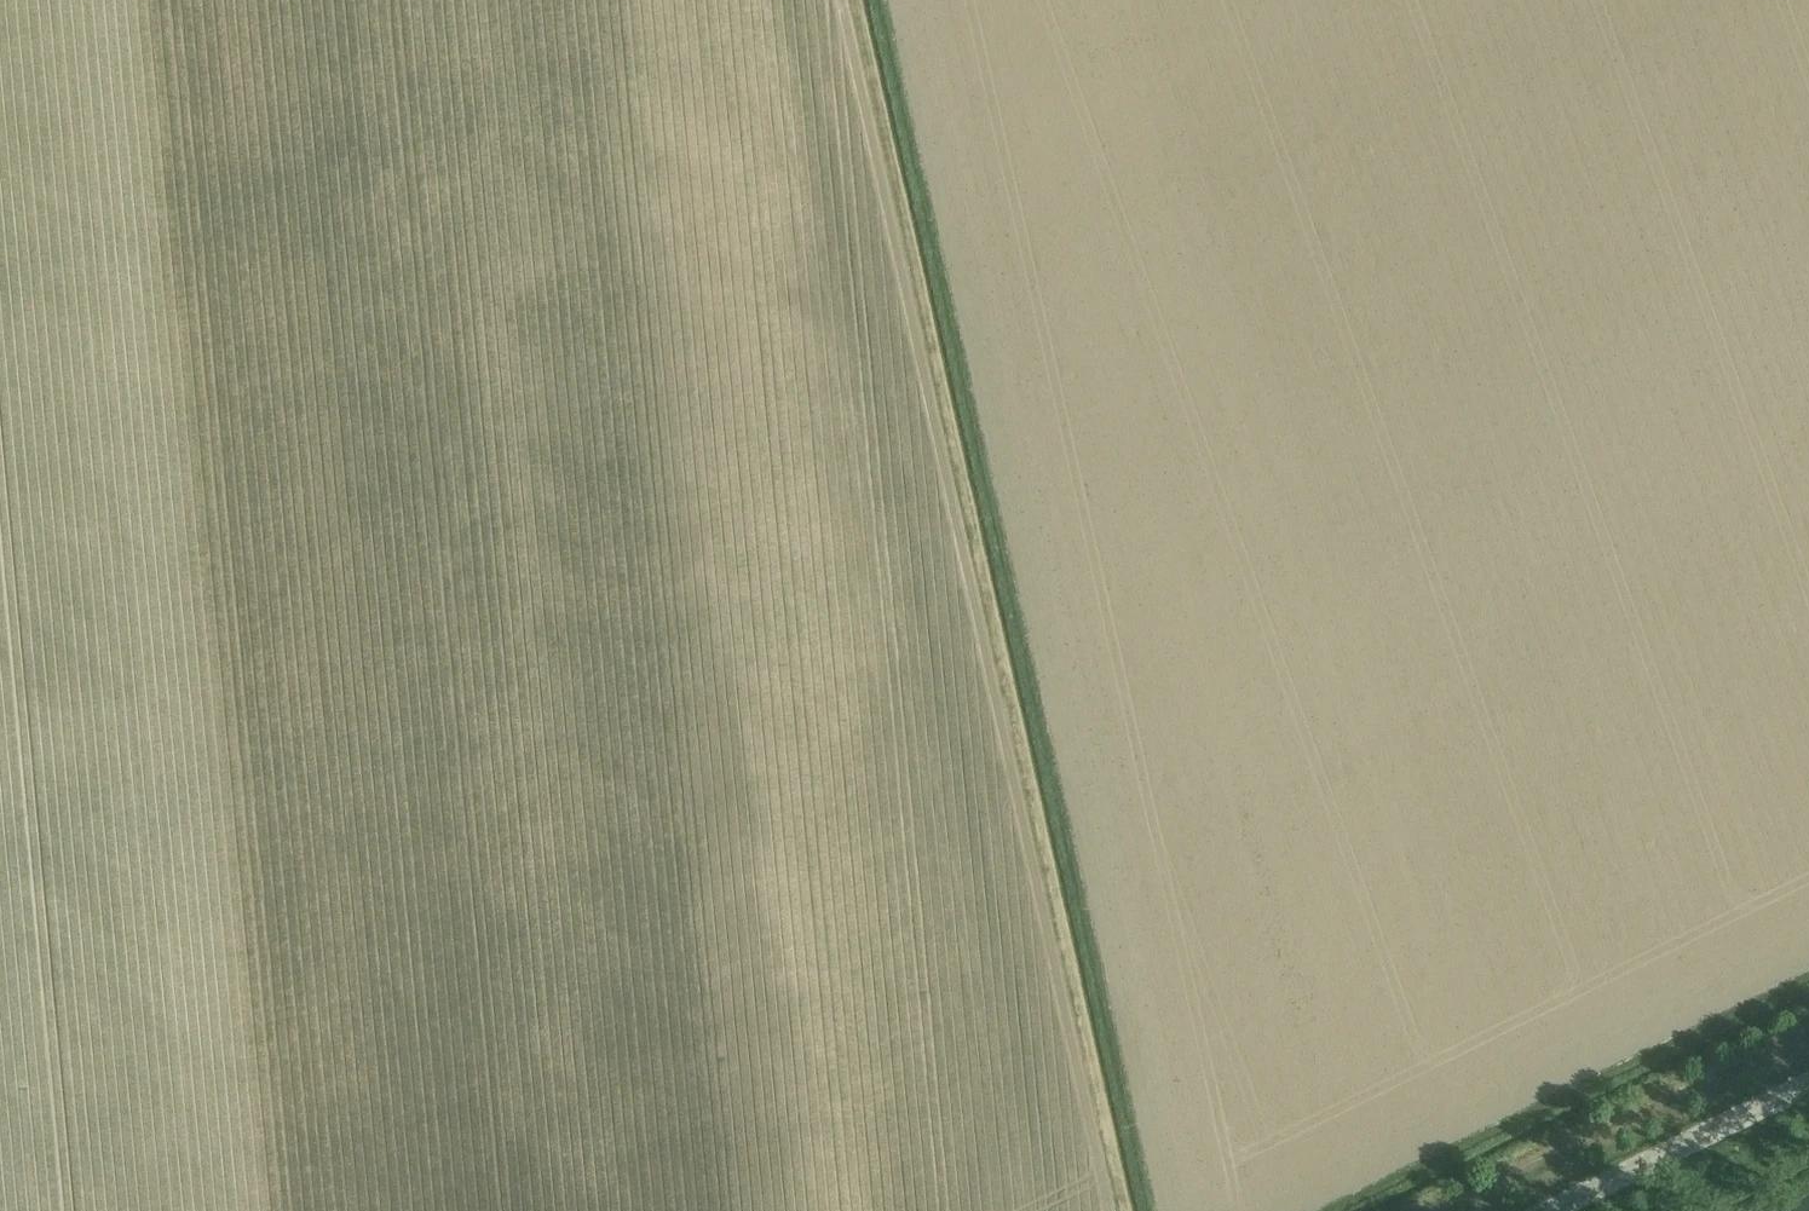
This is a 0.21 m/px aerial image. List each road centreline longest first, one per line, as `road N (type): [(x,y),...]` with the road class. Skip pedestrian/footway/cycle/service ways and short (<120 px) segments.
road 1 (unclassified): [(1556,1210),(1808,1086)]

